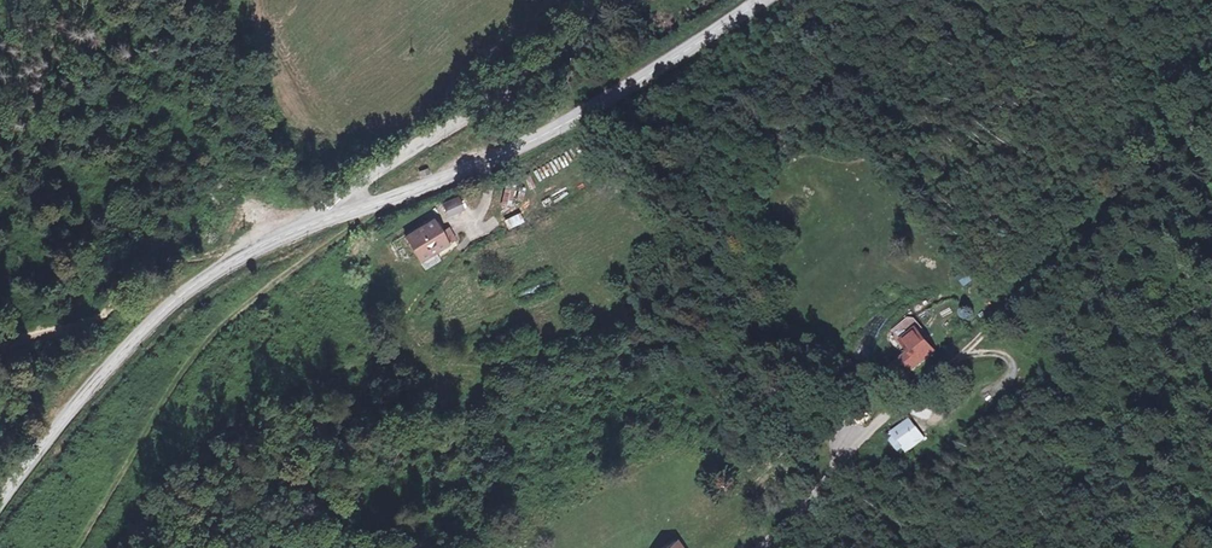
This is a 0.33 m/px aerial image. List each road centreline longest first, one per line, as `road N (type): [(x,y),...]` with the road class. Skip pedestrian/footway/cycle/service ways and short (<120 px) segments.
road 1 (secondary): [(336,217),(557,129),(761,0)]
road 2 (track): [(1211,96),(1074,245),(872,429)]
road 3 (secondary): [(0,534),(118,374),(231,265),(336,217)]
road 4 (track): [(86,547),(208,341),(363,207)]
road 5 (tertiary): [(336,217),(356,189),(629,0)]
road 6 (unclassified): [(872,429),(761,547)]

